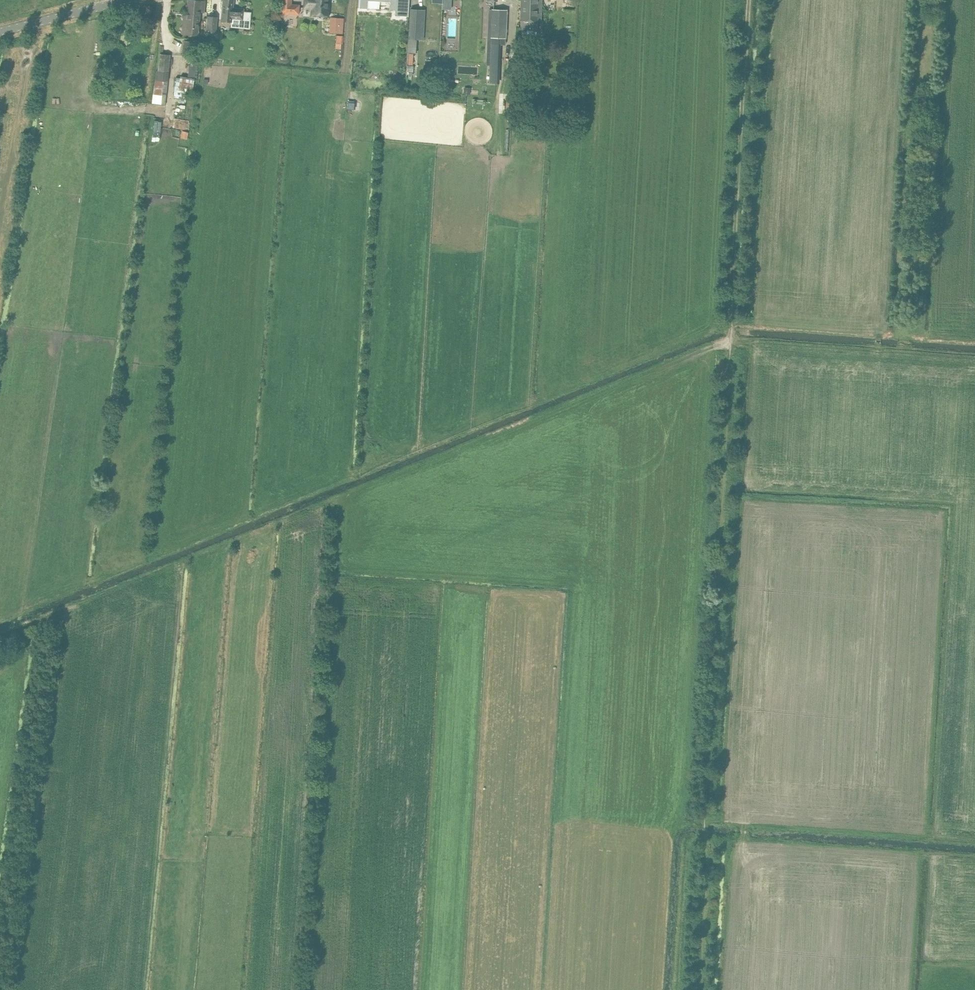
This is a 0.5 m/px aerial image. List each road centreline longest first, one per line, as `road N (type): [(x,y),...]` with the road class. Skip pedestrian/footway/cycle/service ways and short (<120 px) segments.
road 1 (unclassified): [(0,31),(123,0)]

